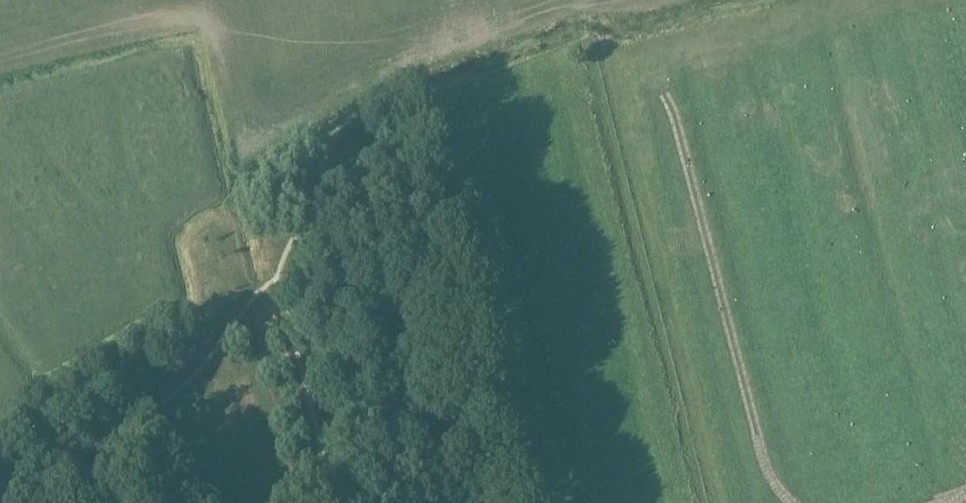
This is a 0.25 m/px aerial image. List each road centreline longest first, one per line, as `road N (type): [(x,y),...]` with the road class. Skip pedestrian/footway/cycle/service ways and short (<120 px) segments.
road 1 (track): [(670,103),(770,482),(793,502)]

